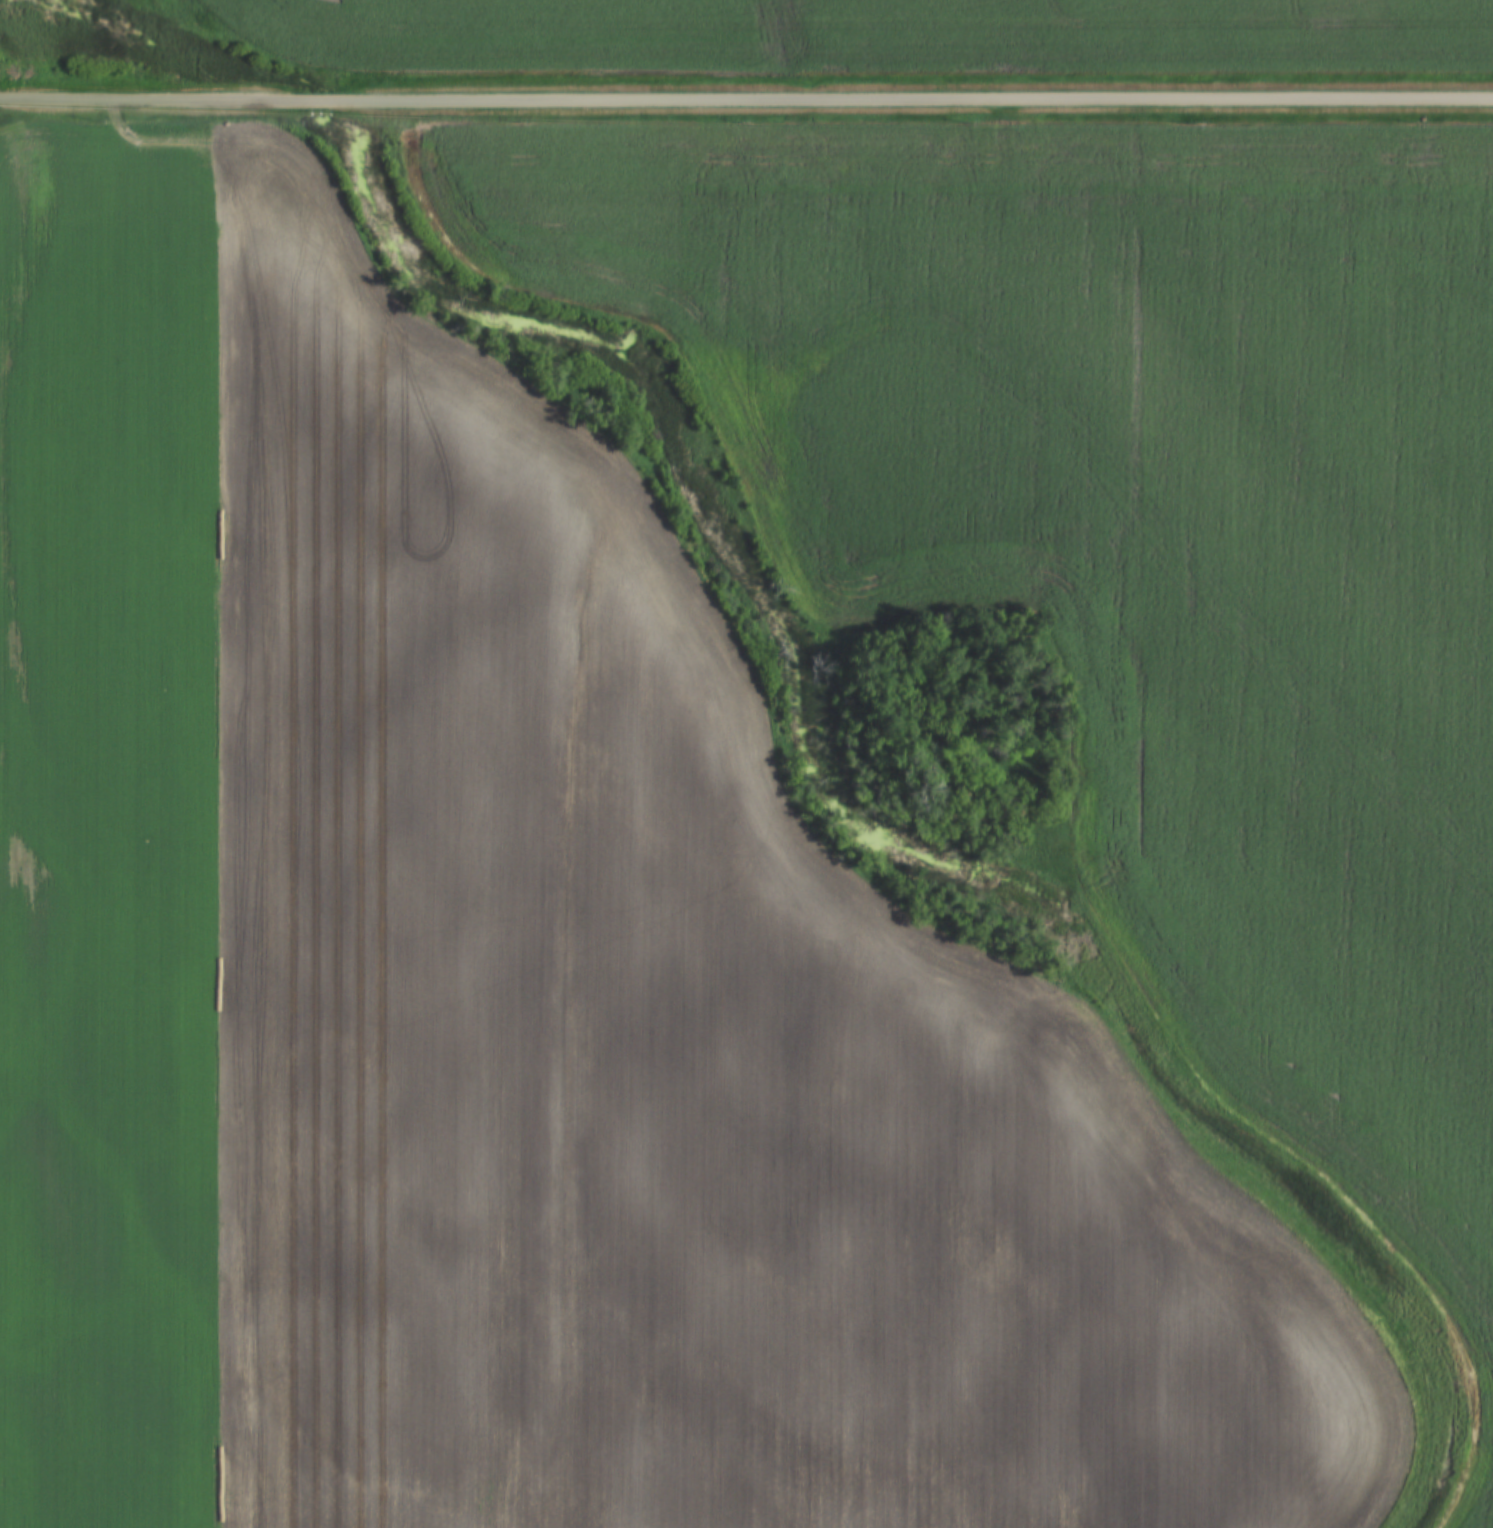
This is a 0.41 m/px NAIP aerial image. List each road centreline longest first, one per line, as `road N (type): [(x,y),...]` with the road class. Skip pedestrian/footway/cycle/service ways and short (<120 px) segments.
road 1 (residential): [(1492,100),(0,103)]

